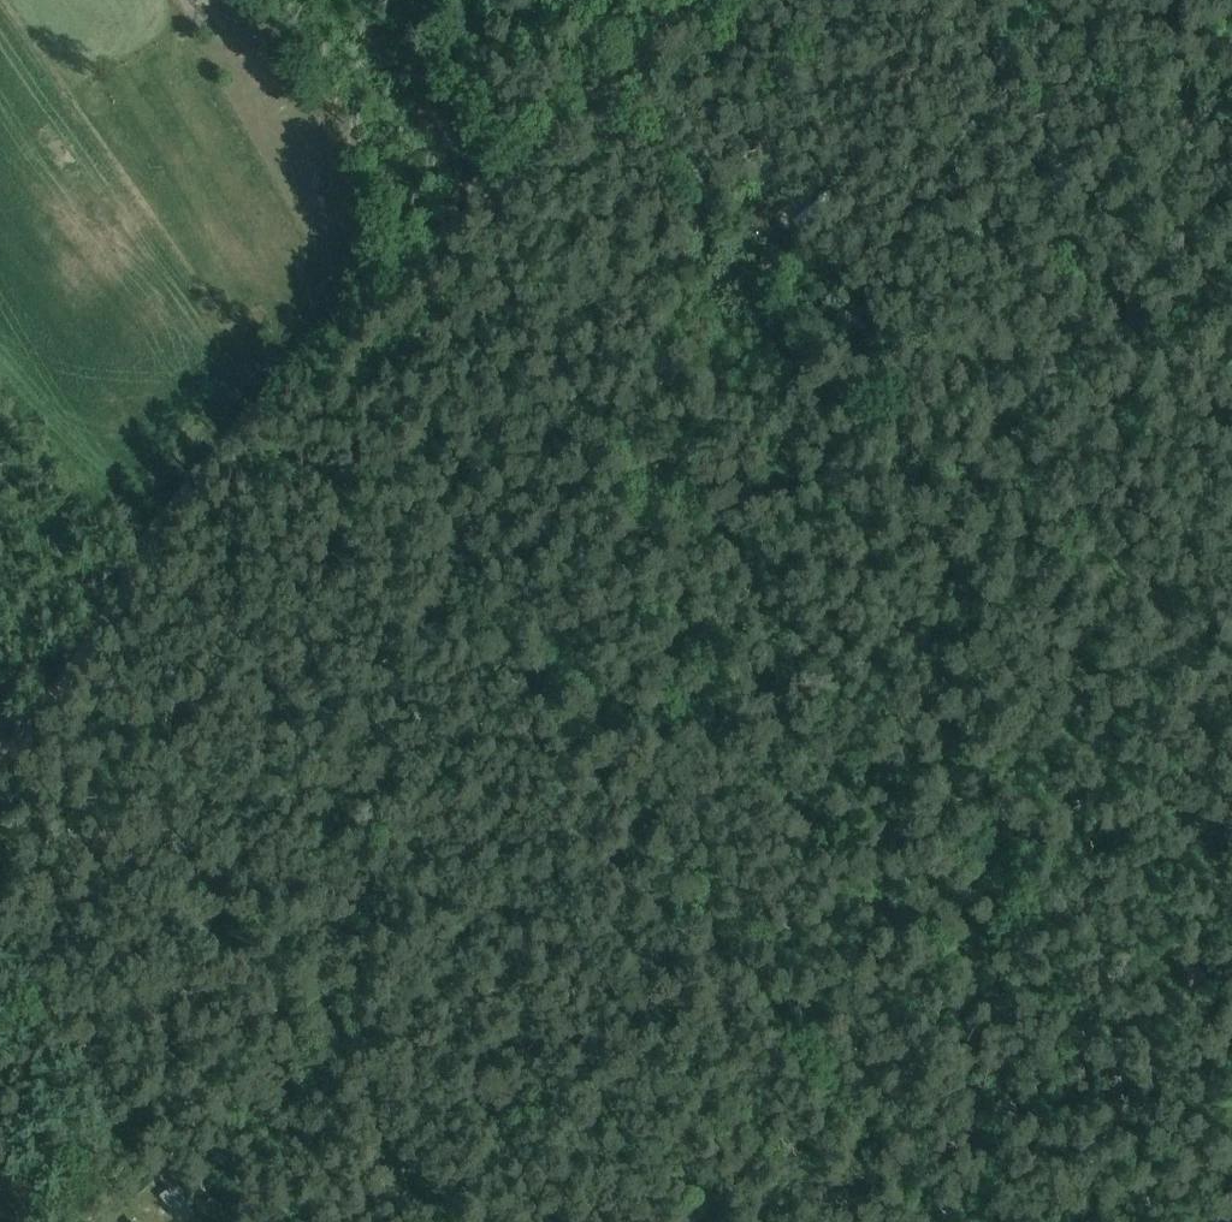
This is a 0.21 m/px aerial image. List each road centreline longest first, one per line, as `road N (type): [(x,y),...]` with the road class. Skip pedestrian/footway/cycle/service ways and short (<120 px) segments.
road 1 (track): [(0,780),(174,522),(284,389),(704,0)]

